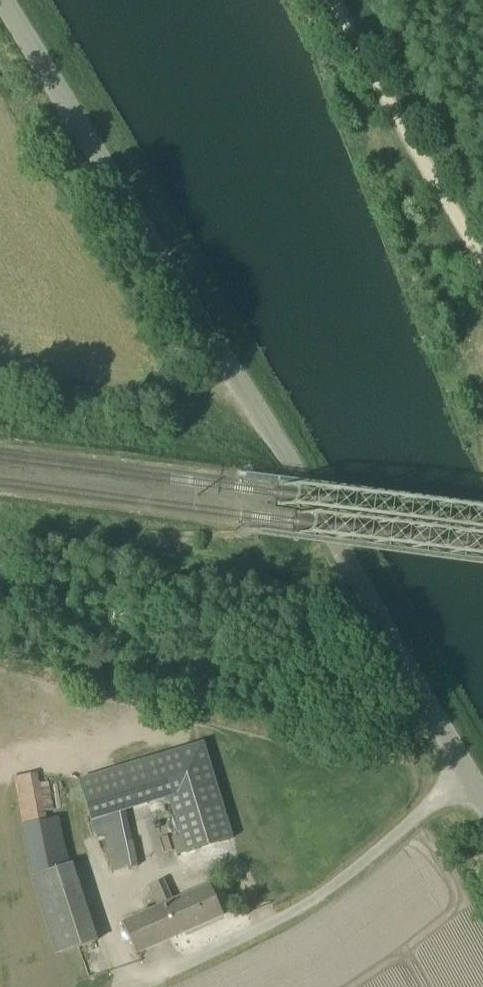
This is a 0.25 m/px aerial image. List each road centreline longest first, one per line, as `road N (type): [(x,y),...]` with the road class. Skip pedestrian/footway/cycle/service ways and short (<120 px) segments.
road 1 (unclassified): [(475,748),(355,576),(7,0)]
road 2 (unclassified): [(141,986),(351,877),(475,748)]
road 3 (track): [(482,256),(330,0)]

